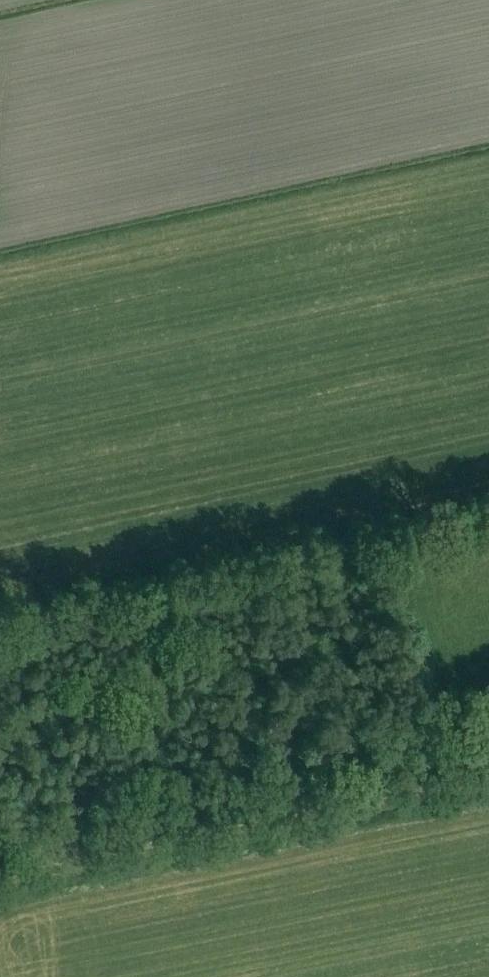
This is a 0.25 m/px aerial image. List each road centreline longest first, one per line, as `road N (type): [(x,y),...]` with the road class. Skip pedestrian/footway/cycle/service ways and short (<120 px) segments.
road 1 (track): [(488,730),(0,834)]

